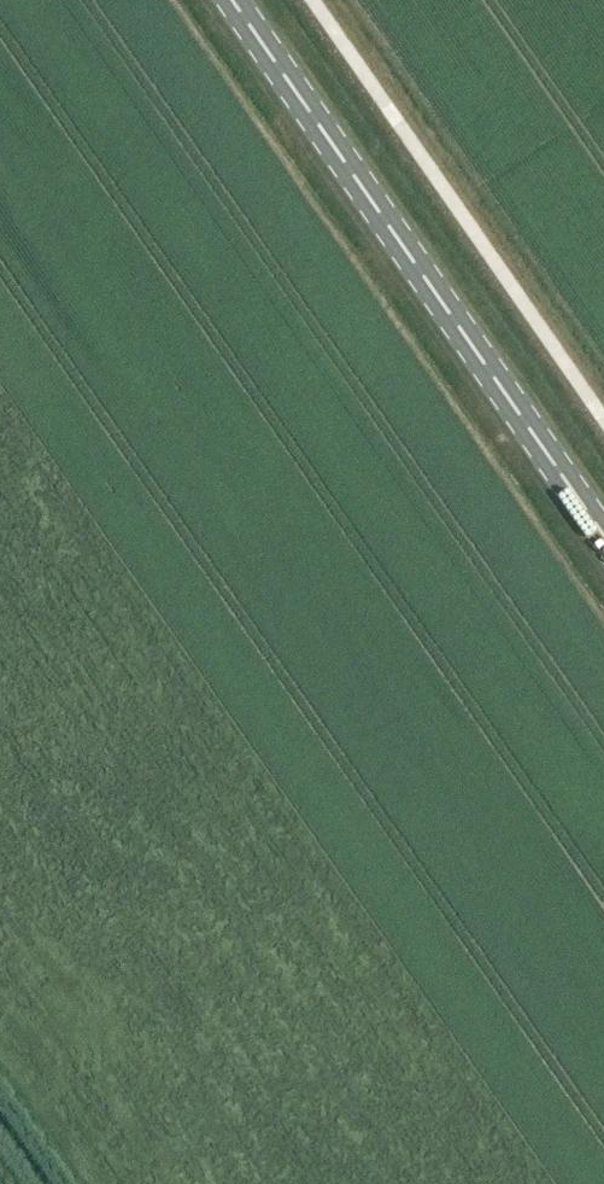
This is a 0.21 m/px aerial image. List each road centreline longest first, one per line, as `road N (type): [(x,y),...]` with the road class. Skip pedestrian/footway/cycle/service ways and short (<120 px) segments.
road 1 (primary): [(603,538),(231,0)]

